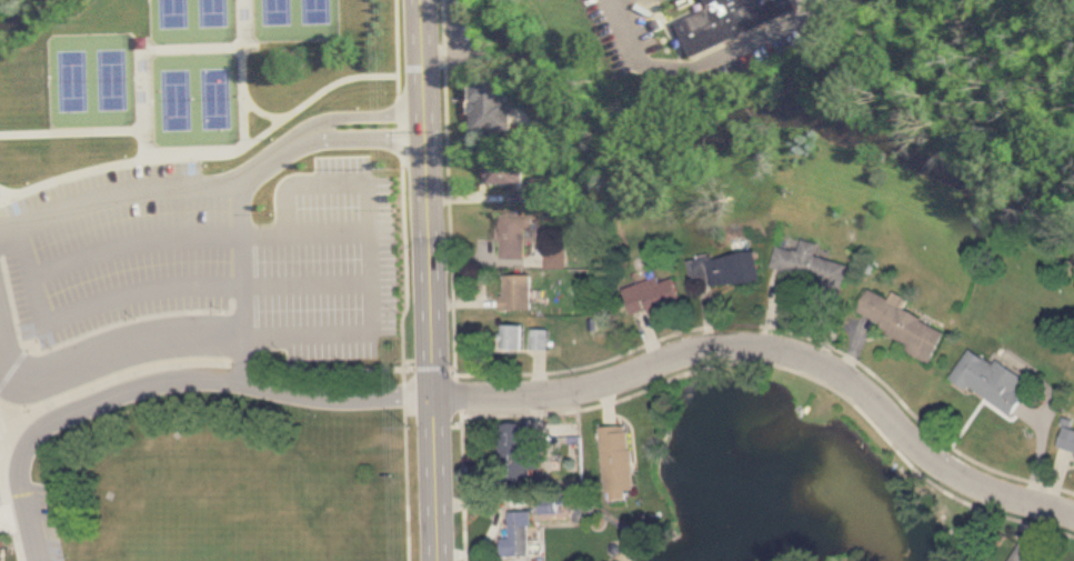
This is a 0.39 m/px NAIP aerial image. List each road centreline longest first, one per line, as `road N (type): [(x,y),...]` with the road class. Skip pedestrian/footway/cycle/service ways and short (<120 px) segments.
road 1 (residential): [(1073,519),(975,482),(929,455),(844,375),(757,345),(709,347),(601,381),(529,393),(434,395)]
road 2 (secondary): [(420,0),(440,560)]

